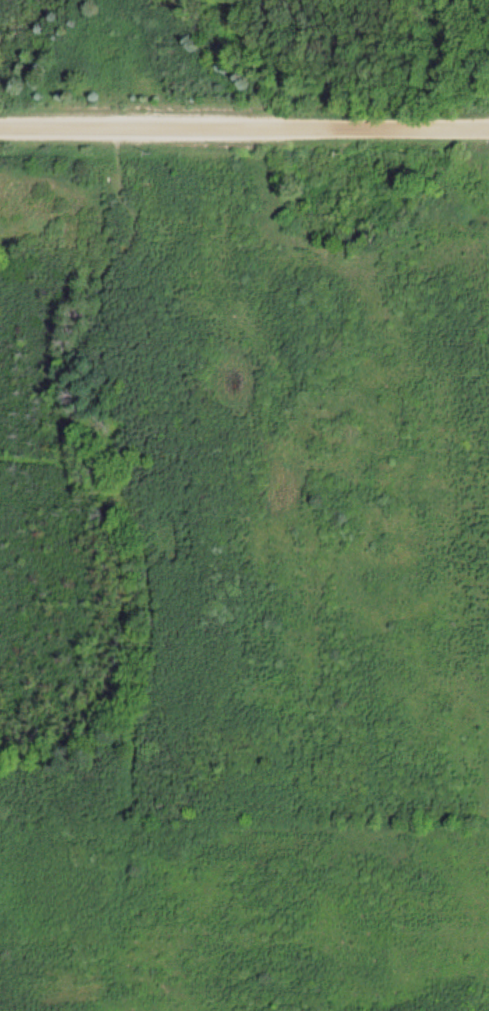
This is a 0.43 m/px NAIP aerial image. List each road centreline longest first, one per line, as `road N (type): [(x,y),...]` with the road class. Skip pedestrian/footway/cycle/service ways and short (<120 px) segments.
road 1 (residential): [(488,124),(0,125)]

